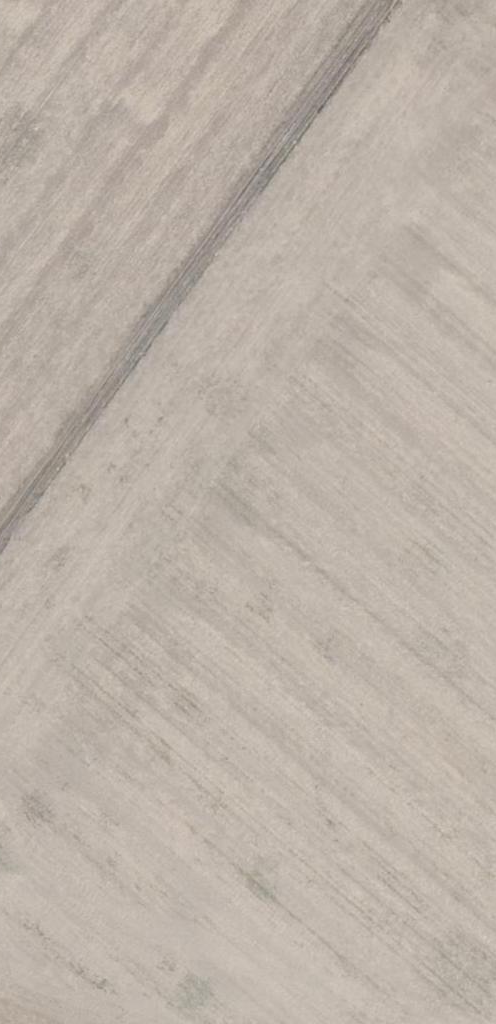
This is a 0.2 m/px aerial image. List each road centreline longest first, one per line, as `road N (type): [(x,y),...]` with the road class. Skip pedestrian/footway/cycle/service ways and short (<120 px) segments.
road 1 (track): [(387,0),(0,538)]

